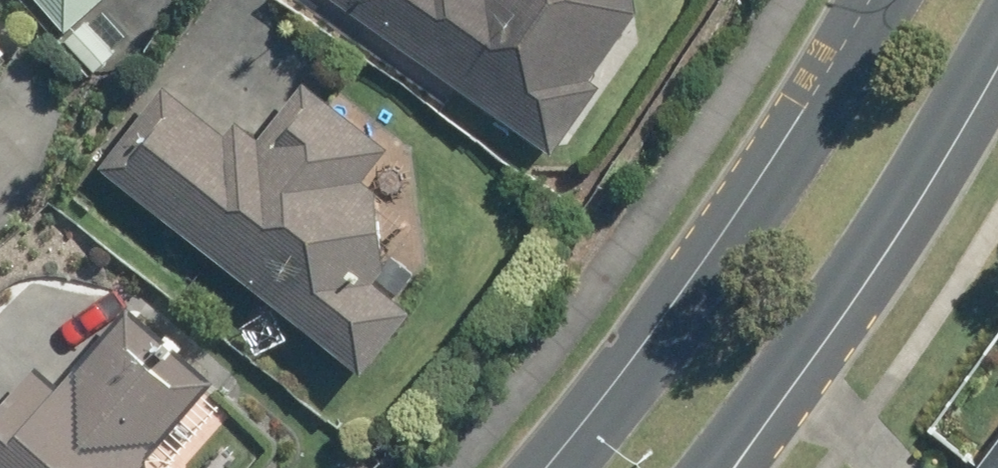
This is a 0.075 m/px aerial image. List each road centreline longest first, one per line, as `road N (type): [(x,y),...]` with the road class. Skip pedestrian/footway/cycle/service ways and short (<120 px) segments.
road 1 (secondary): [(563,467),(707,305),(890,0)]
road 2 (secondary): [(995,0),(770,391),(708,467)]

